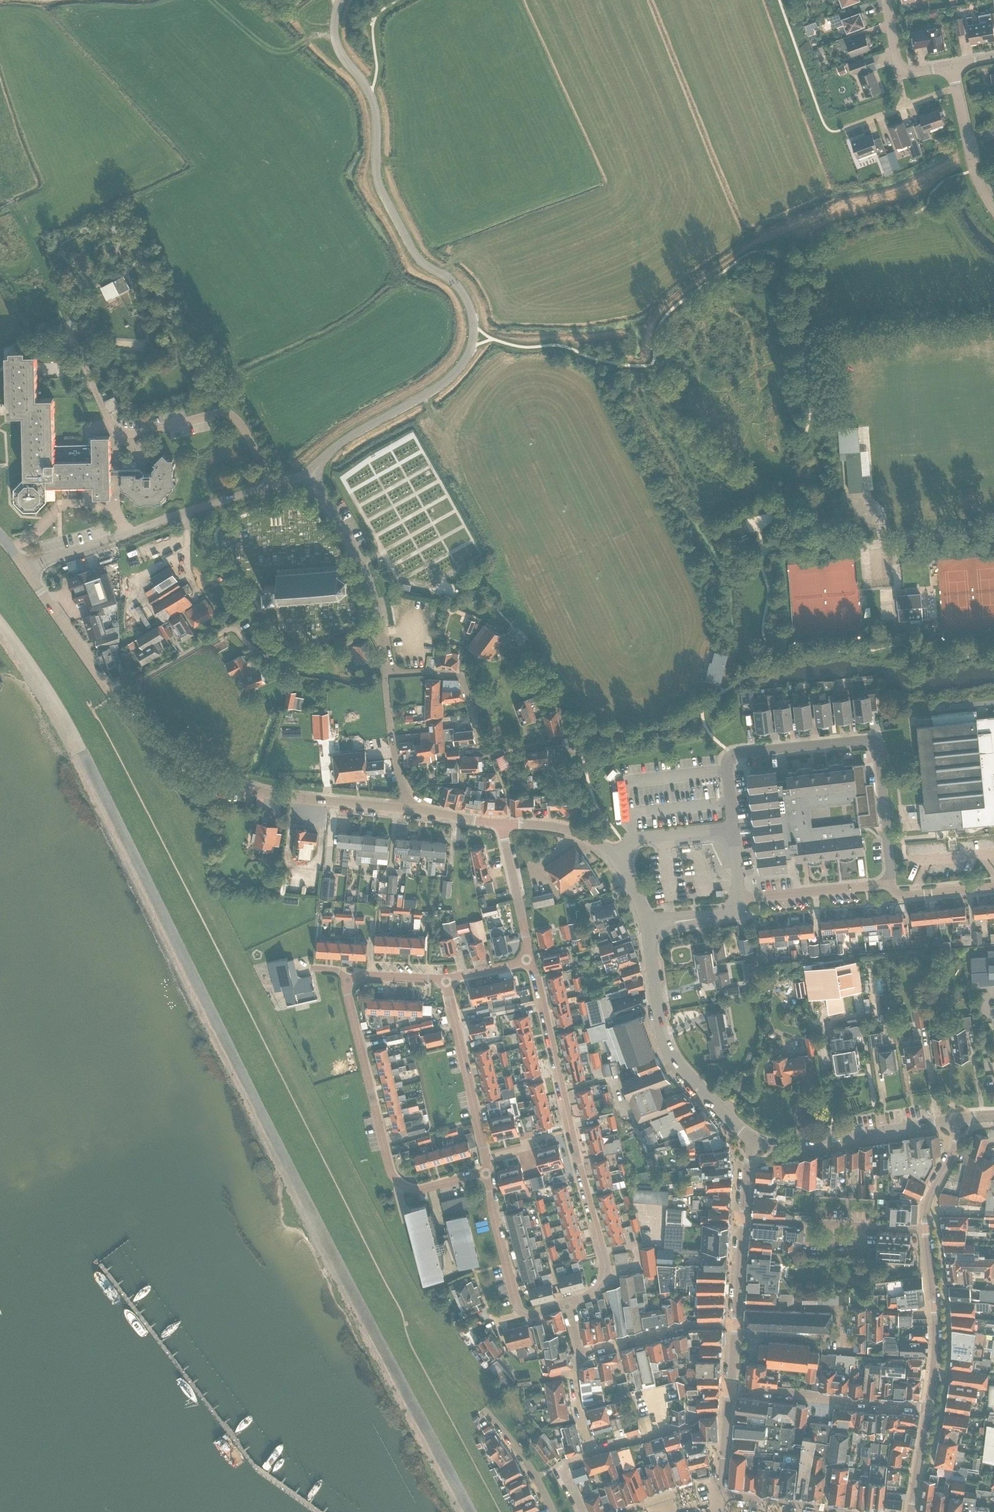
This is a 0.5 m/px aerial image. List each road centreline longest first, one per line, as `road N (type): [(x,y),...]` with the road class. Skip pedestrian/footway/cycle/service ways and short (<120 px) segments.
road 1 (unclassified): [(311,477),(342,443),(447,381),(474,334),(462,292),(419,258),(383,195),(374,105),(336,40),(342,0)]
road 2 (residential): [(891,884),(876,739),(731,757),(734,833)]
road 3 (tertiary): [(409,809),(287,797),(227,781),(158,741),(113,696)]
road 4 (track): [(70,334),(13,205),(48,189),(0,54)]
road 5 (residential): [(485,1171),(418,1190),(396,1180),(346,977)]
road 6 (residential): [(272,484),(231,419),(116,430),(70,334)]
road 7 (unclassified): [(25,567),(272,484)]
road 8 (tertiary): [(756,1143),(668,1045),(648,927)]
road 9 (unclassified): [(385,676),(376,601),(311,477)]
road 10 (residential): [(113,696),(229,629),(293,670)]
road 11 (tertiary): [(756,1143),(791,1149),(955,1120)]
road 12 (residential): [(730,1388),(928,1408)]
road 13 (residential): [(569,1304),(526,1316),(518,1308),(485,1171)]
road 14 (residential): [(569,1304),(592,1296),(606,1263),(571,1134)]
road 15 (residential): [(810,539),(828,546),(993,532)]
road 16 (residential): [(744,1219),(926,1230)]
road 17 (residential): [(487,1158),(447,981)]
road 18 (unclassified): [(928,1408),(935,1360),(926,1230)]
road 19 (residential): [(571,1134),(531,960)]
road 20 (residential): [(580,1355),(736,1321)]
road 21 (residential): [(486,755),(461,677),(385,676)]
road 22 (tertiary): [(113,696),(25,567)]
road 23 (residential): [(739,900),(891,884)]
road 24 (residential): [(593,1453),(687,1426),(696,1416),(728,1413)]
road 25 (residential): [(737,1305),(843,1310),(842,1342)]
road 26 (residential): [(409,809),(385,676)]
road 27 (unclassified): [(993,208),(975,169),(956,88)]
road 28 (residential): [(734,833),(636,842),(615,857)]
road 29 (tertiary): [(615,857),(580,835),(500,822)]
road 30 (residential): [(552,1511),(539,1480),(485,1413)]

